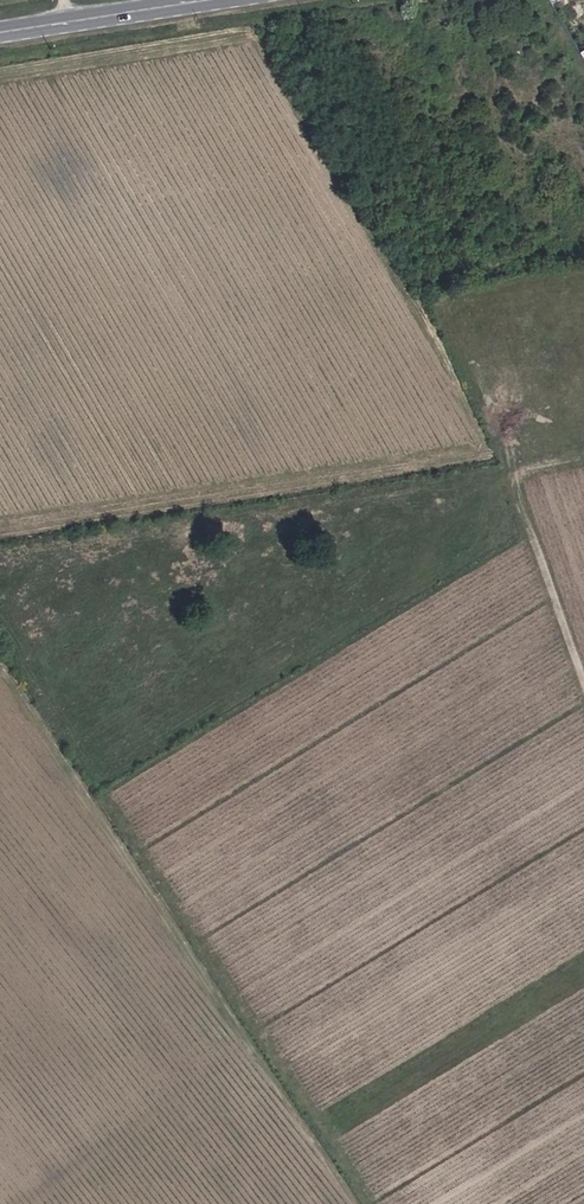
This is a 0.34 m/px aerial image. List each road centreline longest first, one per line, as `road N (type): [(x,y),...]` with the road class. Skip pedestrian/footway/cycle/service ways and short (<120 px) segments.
road 1 (primary): [(0,33),(213,0)]

